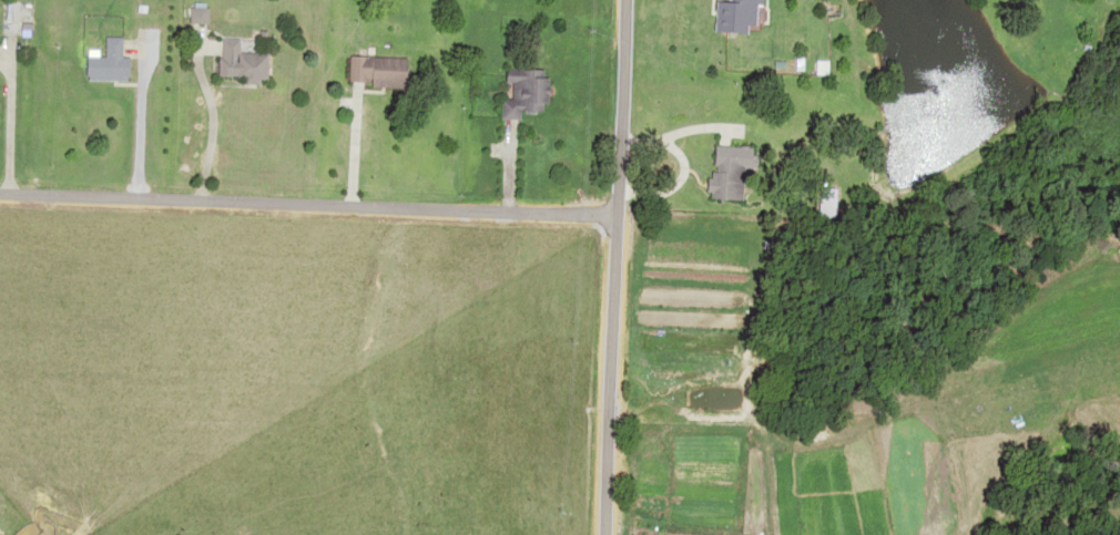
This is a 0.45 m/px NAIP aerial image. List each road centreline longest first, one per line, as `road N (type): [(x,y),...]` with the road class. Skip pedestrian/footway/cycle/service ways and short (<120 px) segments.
road 1 (residential): [(622,239),(0,212)]
road 2 (tertiary): [(619,534),(631,0)]
road 3 (residential): [(622,239),(691,181),(751,187),(802,182),(893,136),(919,96),(995,78)]

